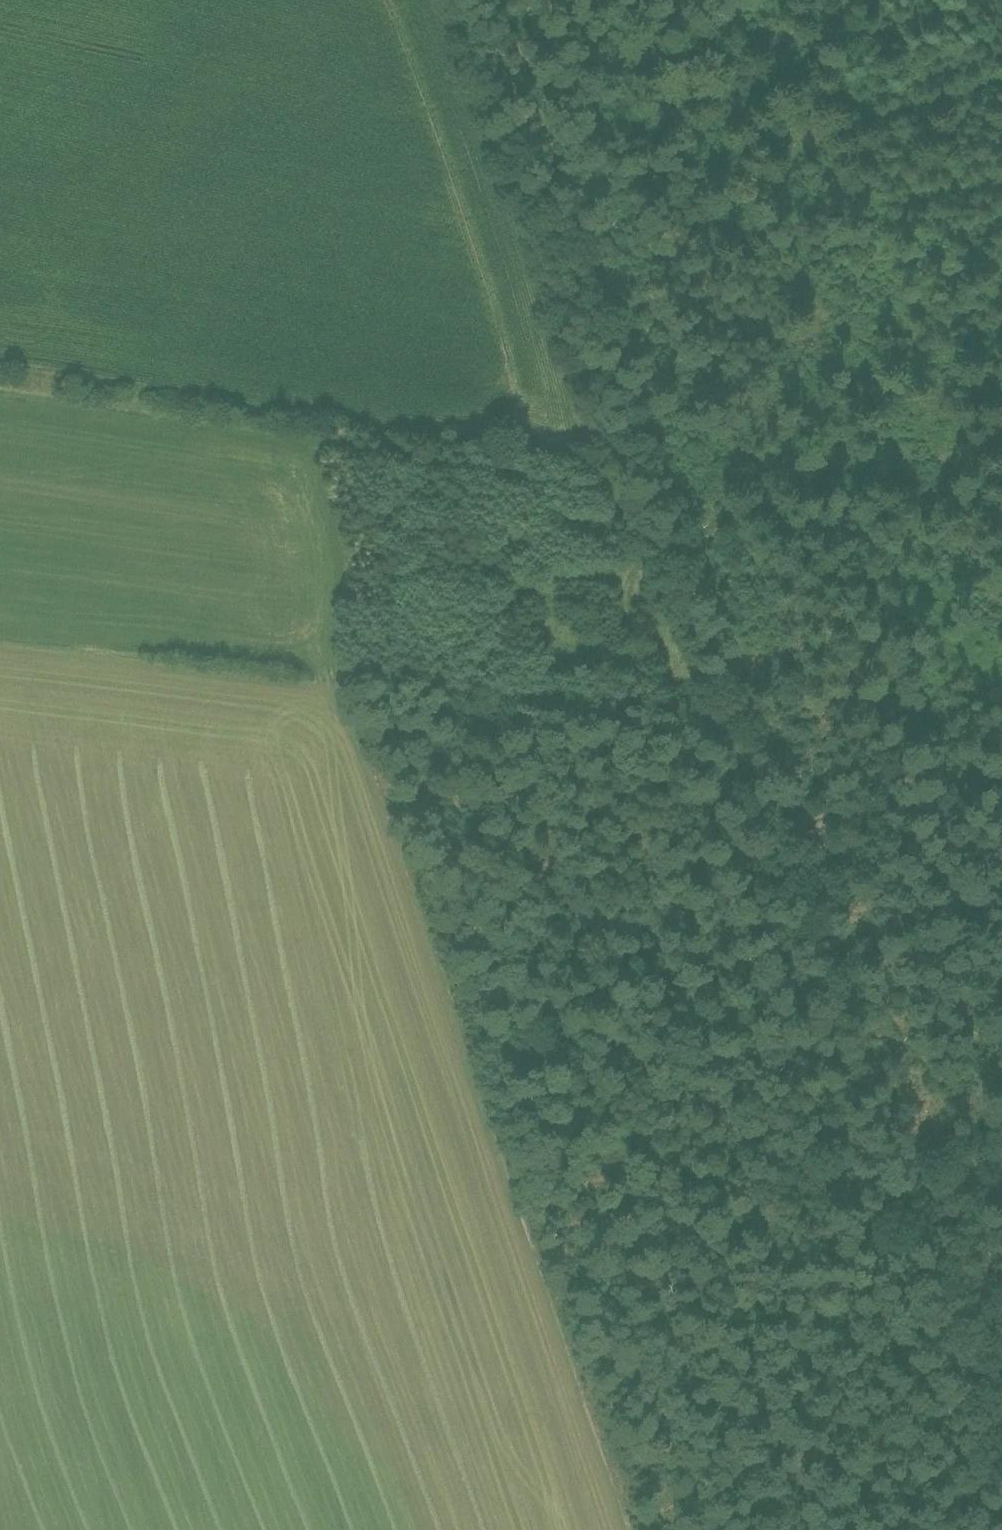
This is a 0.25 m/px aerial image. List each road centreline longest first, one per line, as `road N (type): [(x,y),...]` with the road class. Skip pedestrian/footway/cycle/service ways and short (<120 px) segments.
road 1 (track): [(646,1529),(442,867)]

